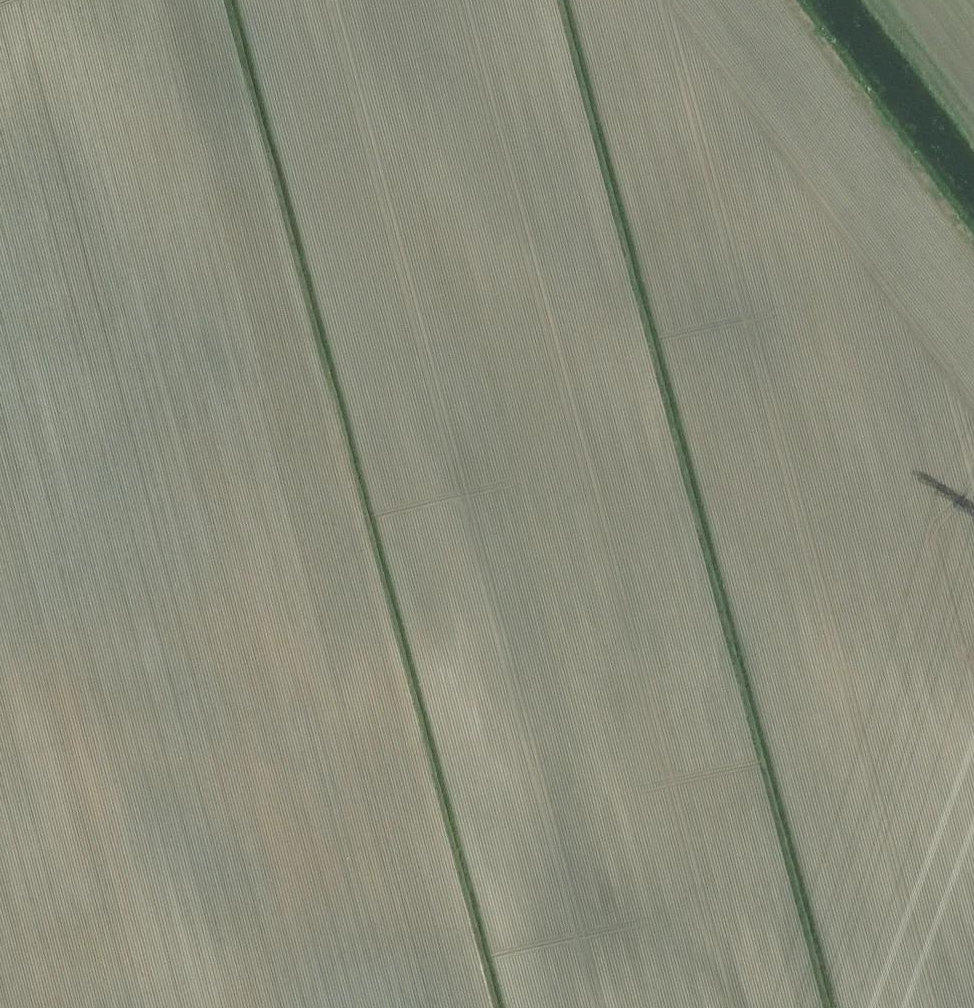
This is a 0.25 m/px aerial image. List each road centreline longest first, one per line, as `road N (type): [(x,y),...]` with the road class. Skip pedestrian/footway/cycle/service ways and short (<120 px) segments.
road 1 (track): [(778,0),(973,264)]

